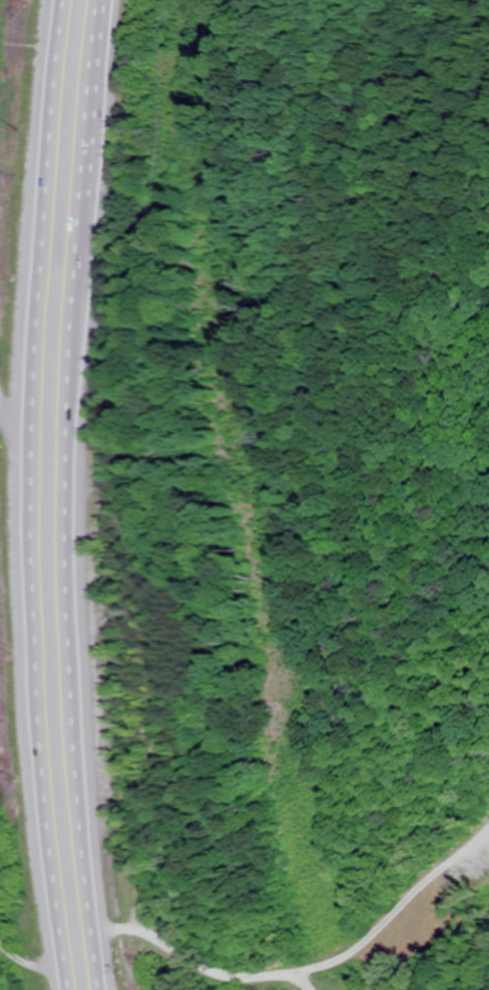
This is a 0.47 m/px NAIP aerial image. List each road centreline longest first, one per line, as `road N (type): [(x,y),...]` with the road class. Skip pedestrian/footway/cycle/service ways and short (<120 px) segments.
road 1 (trunk): [(102,989),(73,739),(65,527),(102,0)]
road 2 (trunk): [(65,0),(37,322),(29,541),(34,705),(65,989)]
road 3 (residential): [(52,891),(76,898),(127,939),(172,989)]

